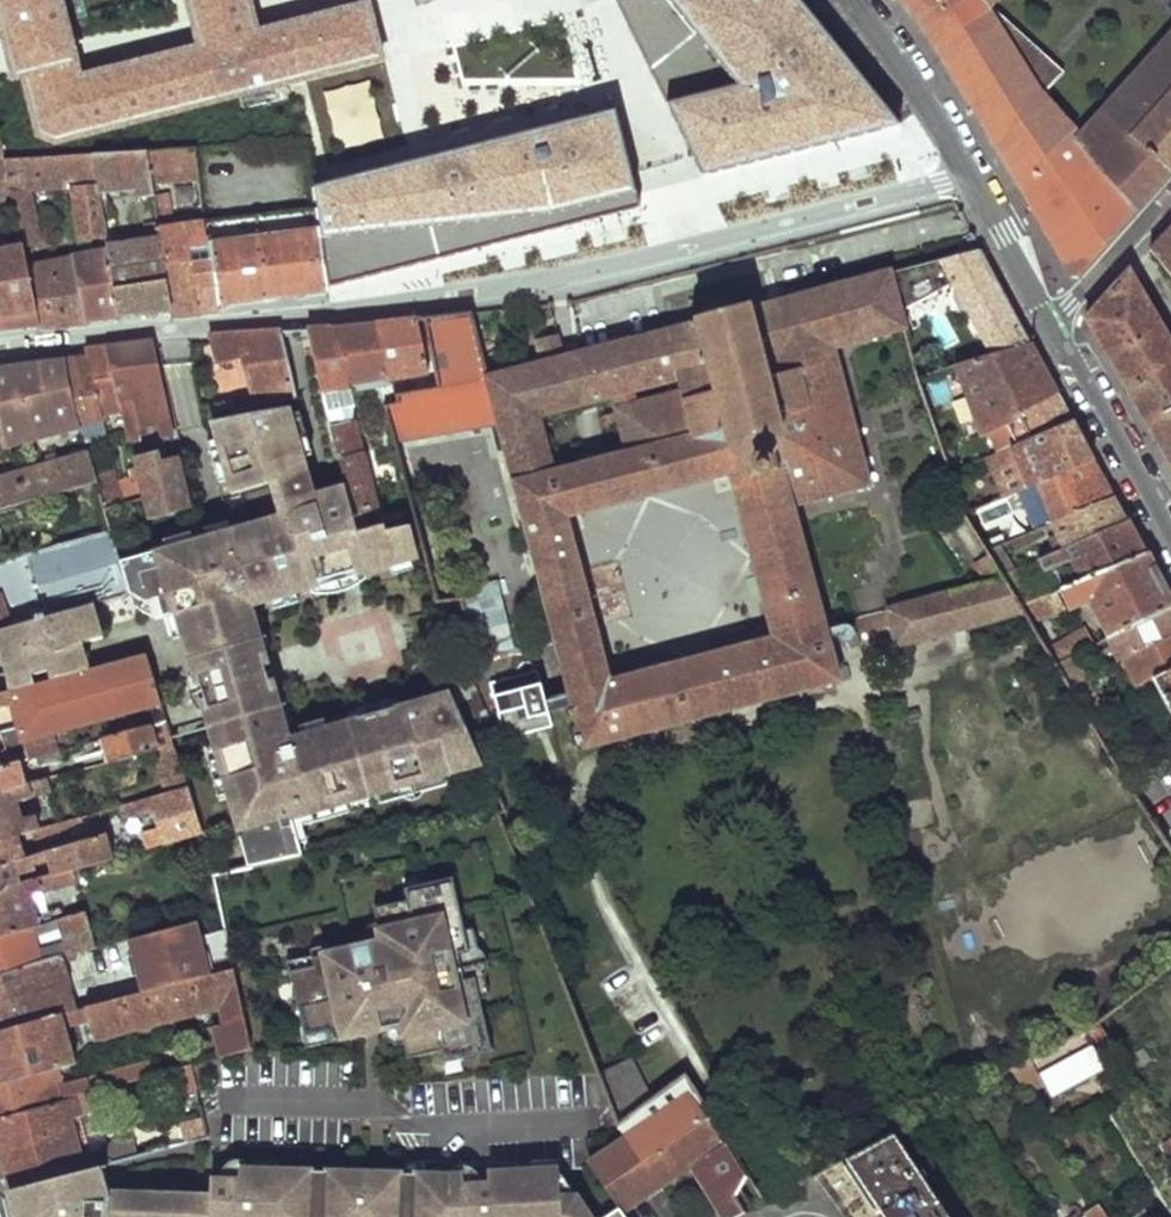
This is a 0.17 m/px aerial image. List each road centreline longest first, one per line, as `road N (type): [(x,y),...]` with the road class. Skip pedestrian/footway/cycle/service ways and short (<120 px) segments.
road 1 (residential): [(0,345),(566,286),(971,180)]
road 2 (residential): [(1049,325),(1170,531)]
road 3 (residential): [(858,0),(971,180)]
road 4 (residential): [(1170,193),(1049,325)]
road 5 (residential): [(971,180),(1049,325)]

